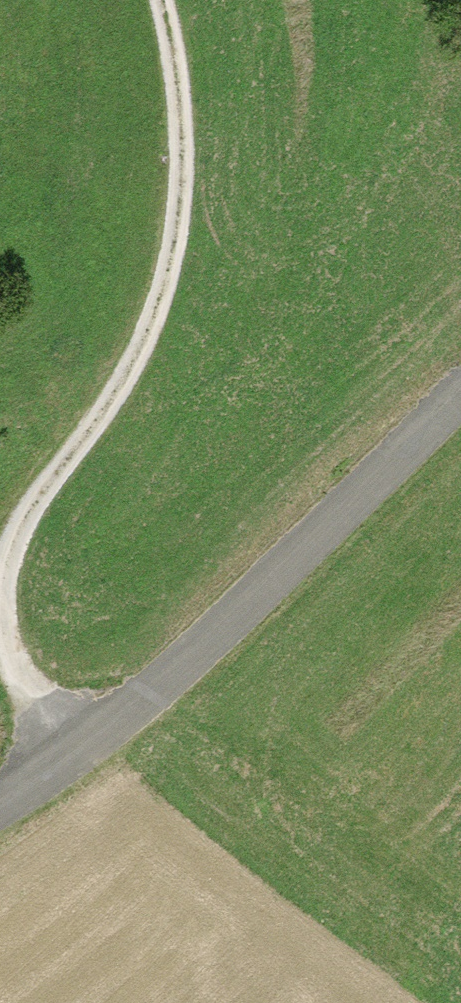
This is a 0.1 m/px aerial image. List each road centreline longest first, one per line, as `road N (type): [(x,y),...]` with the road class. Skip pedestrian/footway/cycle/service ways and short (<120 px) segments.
road 1 (unclassified): [(0,806),(71,761),(218,628),(460,388)]
road 2 (track): [(152,0),(167,61),(174,173),(164,292),(15,528),(0,569)]
road 3 (track): [(0,629),(6,662),(71,761)]

